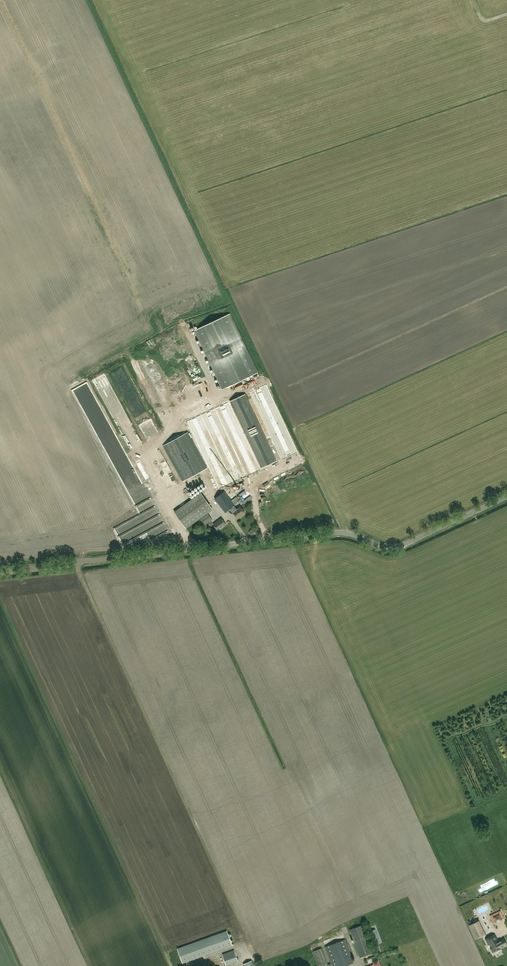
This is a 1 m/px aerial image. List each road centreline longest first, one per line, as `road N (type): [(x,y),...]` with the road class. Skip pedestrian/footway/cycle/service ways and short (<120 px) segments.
road 1 (unclassified): [(0,575),(337,535),(394,548),(506,497)]

